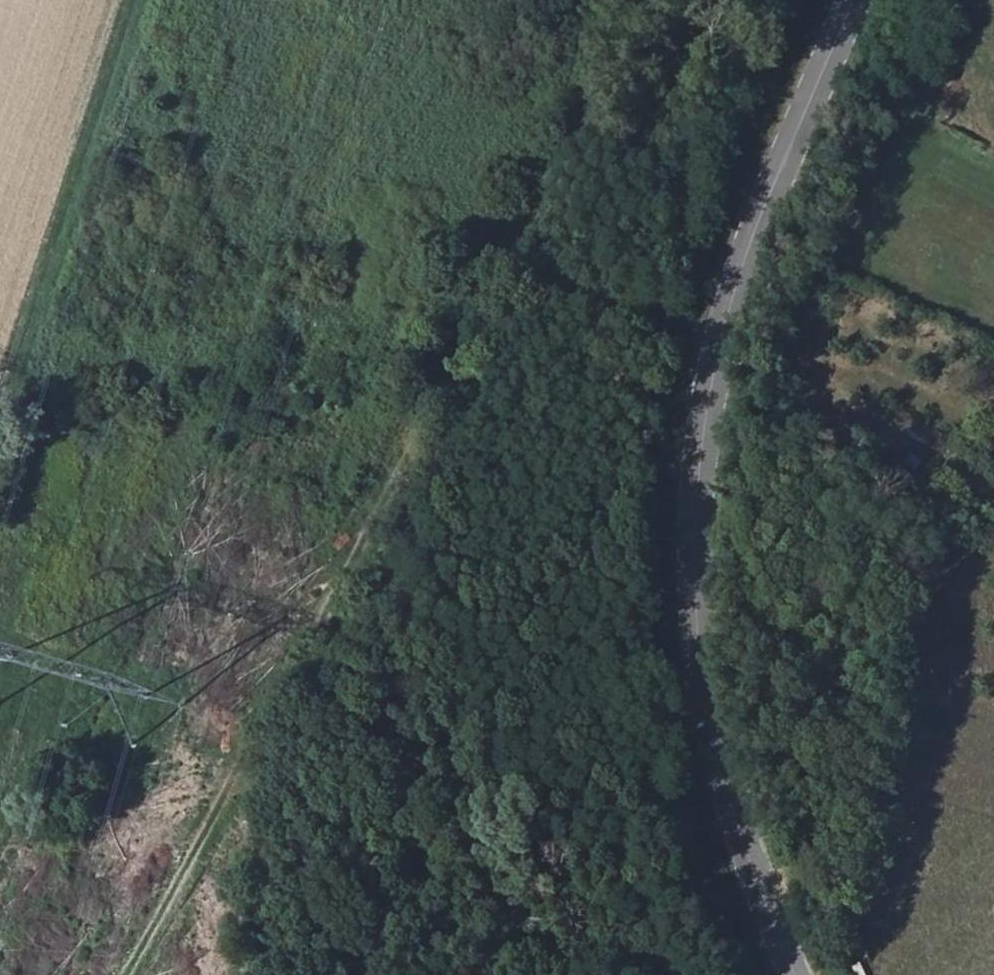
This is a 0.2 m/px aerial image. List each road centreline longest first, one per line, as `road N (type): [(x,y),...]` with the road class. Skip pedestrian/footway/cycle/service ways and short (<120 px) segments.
road 1 (primary): [(850,0),(792,136),(707,412),(700,537),(716,722),(767,882),(806,974)]

